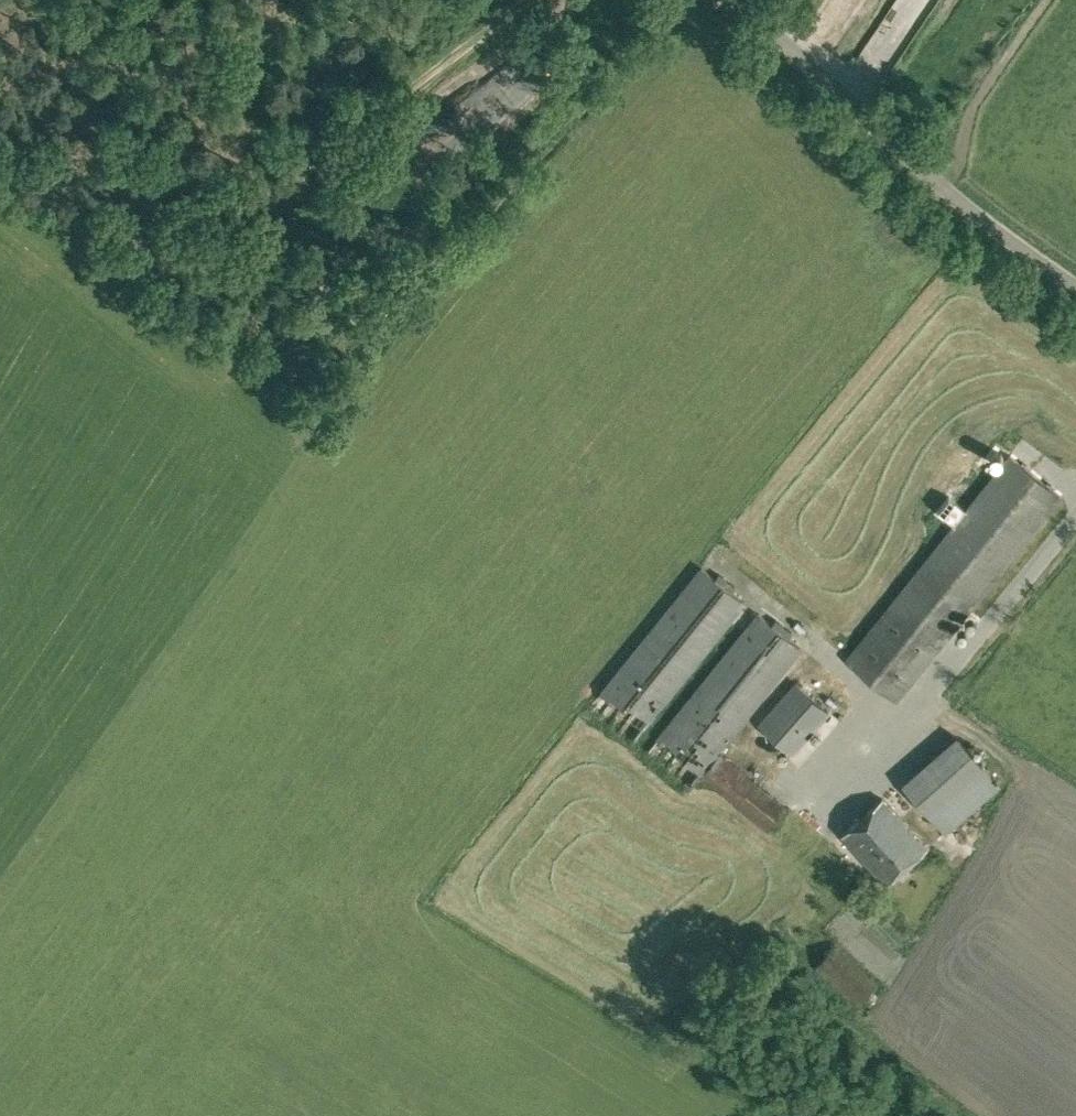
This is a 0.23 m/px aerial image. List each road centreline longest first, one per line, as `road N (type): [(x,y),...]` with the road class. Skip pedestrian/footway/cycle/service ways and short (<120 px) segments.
road 1 (unclassified): [(729,0),(932,184),(1075,289)]

